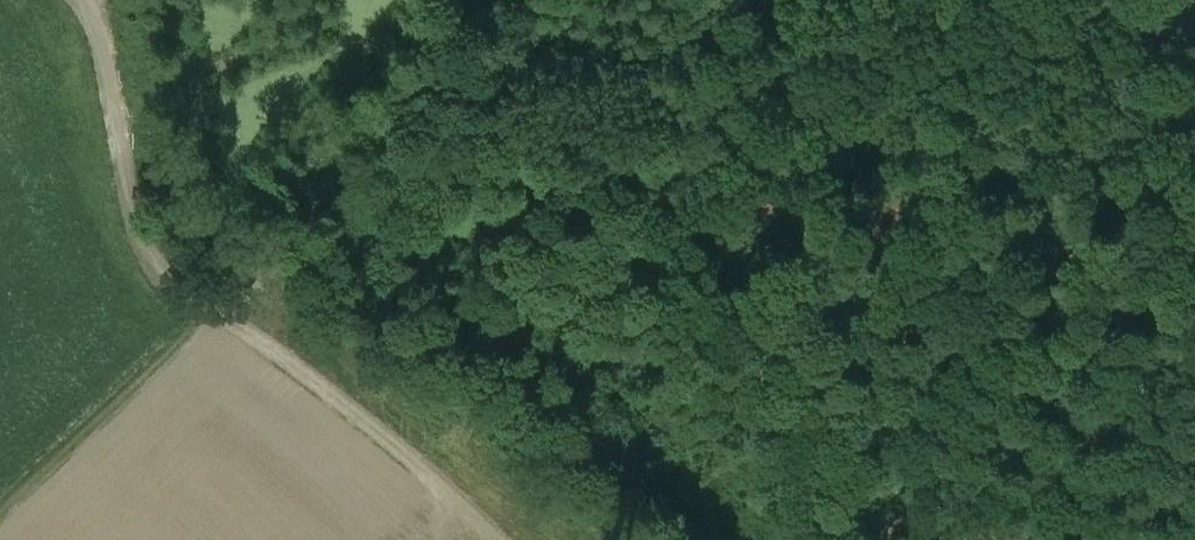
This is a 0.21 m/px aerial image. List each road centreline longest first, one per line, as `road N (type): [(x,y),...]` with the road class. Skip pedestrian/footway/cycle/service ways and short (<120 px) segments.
road 1 (track): [(1194,171),(359,180),(316,201),(0,516)]
road 2 (track): [(816,539),(701,424),(570,313),(336,191)]
road 3 (track): [(210,312),(285,357),(407,453),(449,505)]

